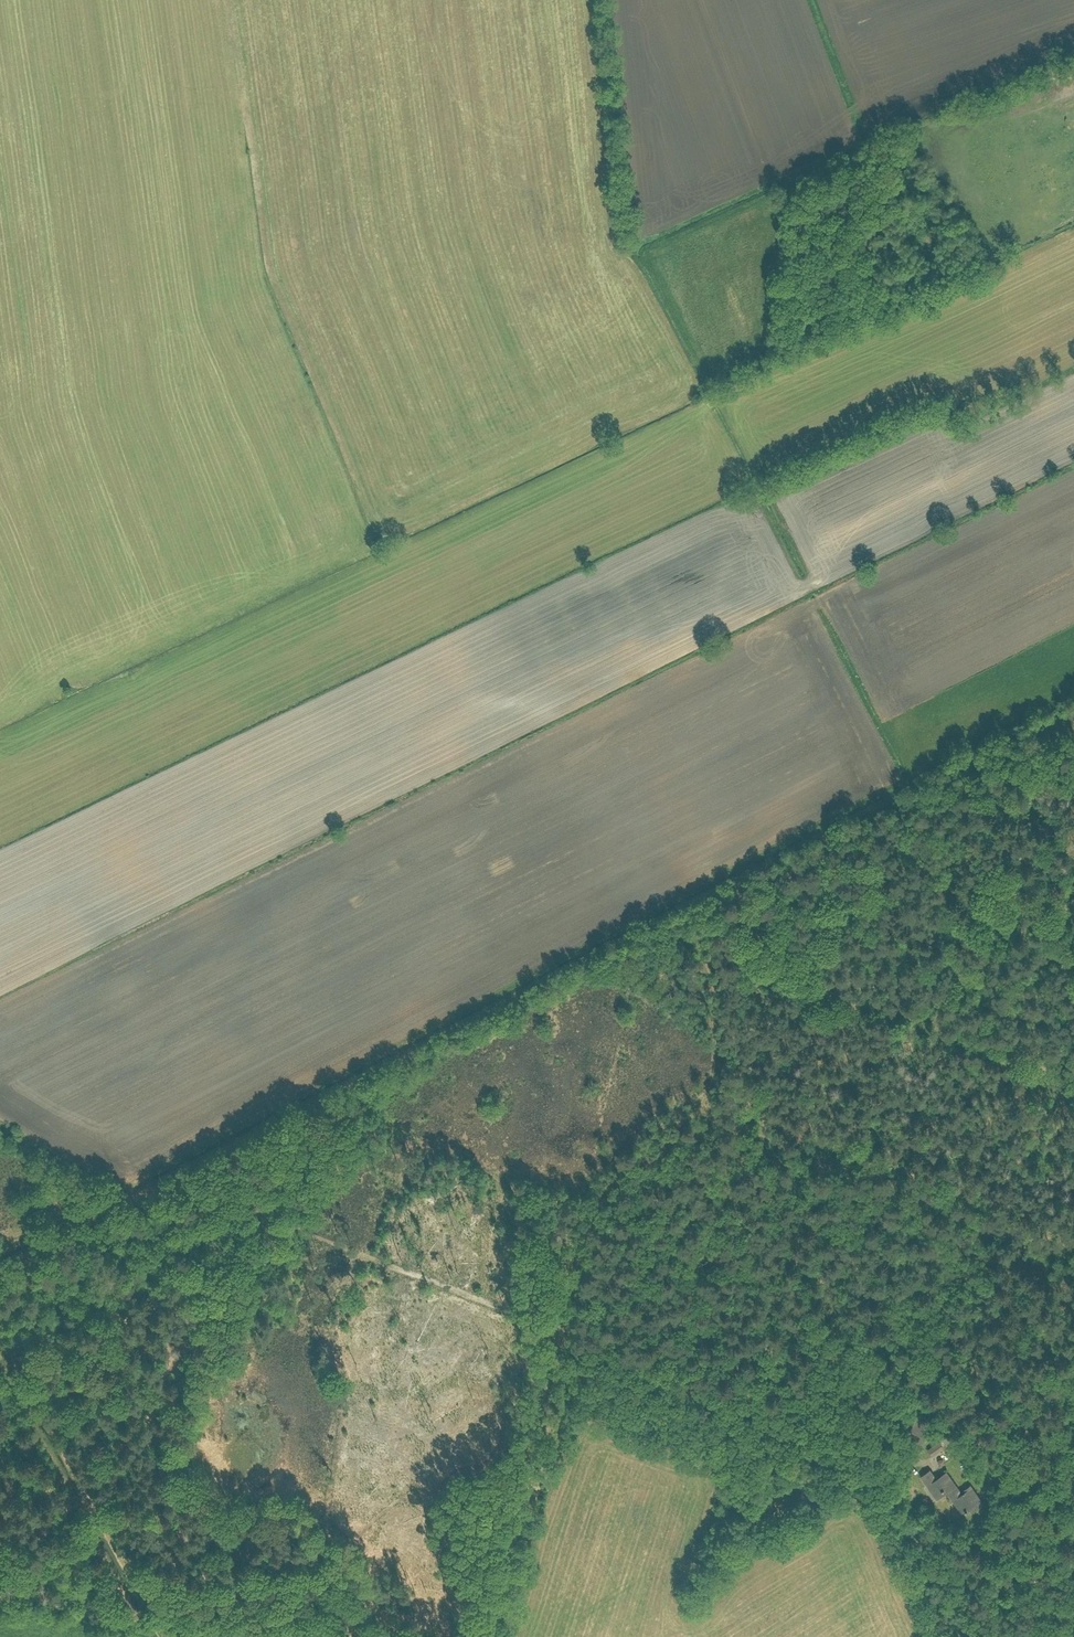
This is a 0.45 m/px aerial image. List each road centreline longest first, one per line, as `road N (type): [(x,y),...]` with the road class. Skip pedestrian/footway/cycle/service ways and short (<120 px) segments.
road 1 (track): [(1073,1252),(698,1108)]
road 2 (track): [(1073,1075),(708,941)]
road 3 (track): [(916,1459),(882,1445),(858,1467),(935,1636)]

